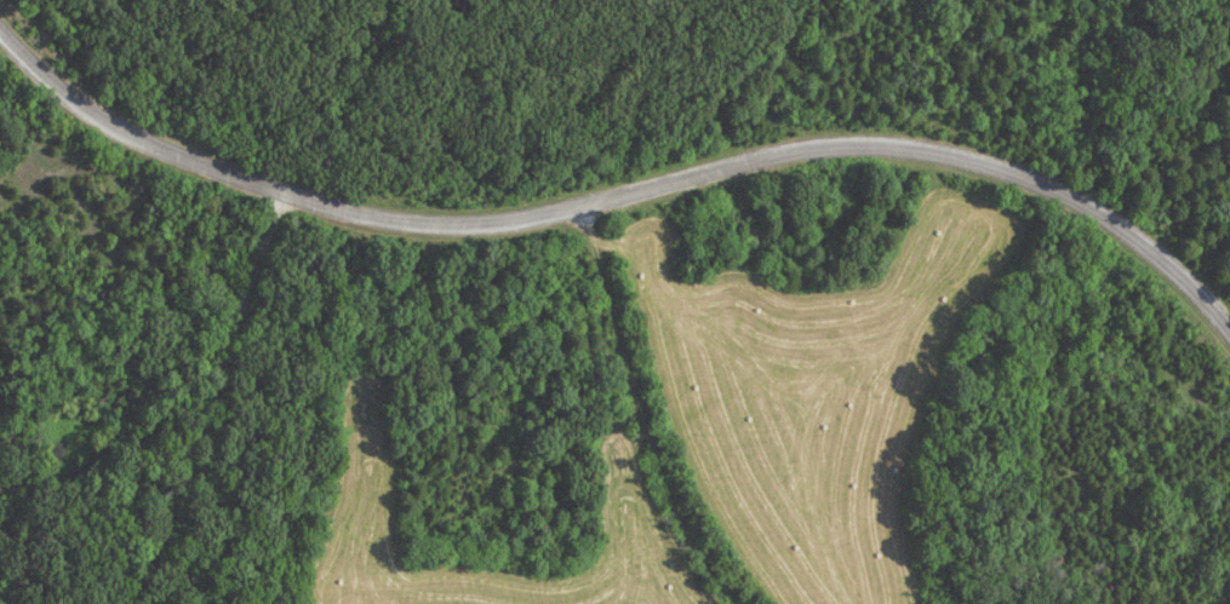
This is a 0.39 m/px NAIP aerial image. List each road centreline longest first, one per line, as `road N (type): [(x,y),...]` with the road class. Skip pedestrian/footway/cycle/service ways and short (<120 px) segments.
road 1 (residential): [(0,26),(113,125),(168,154),(373,218),(480,226),(543,218),(806,150),(940,154),(1070,197),(1138,241),(1229,334)]
road 2 (residential): [(123,603),(184,496),(219,361),(291,196)]
road 3 (residential): [(585,207),(653,444),(685,524),(736,603)]

